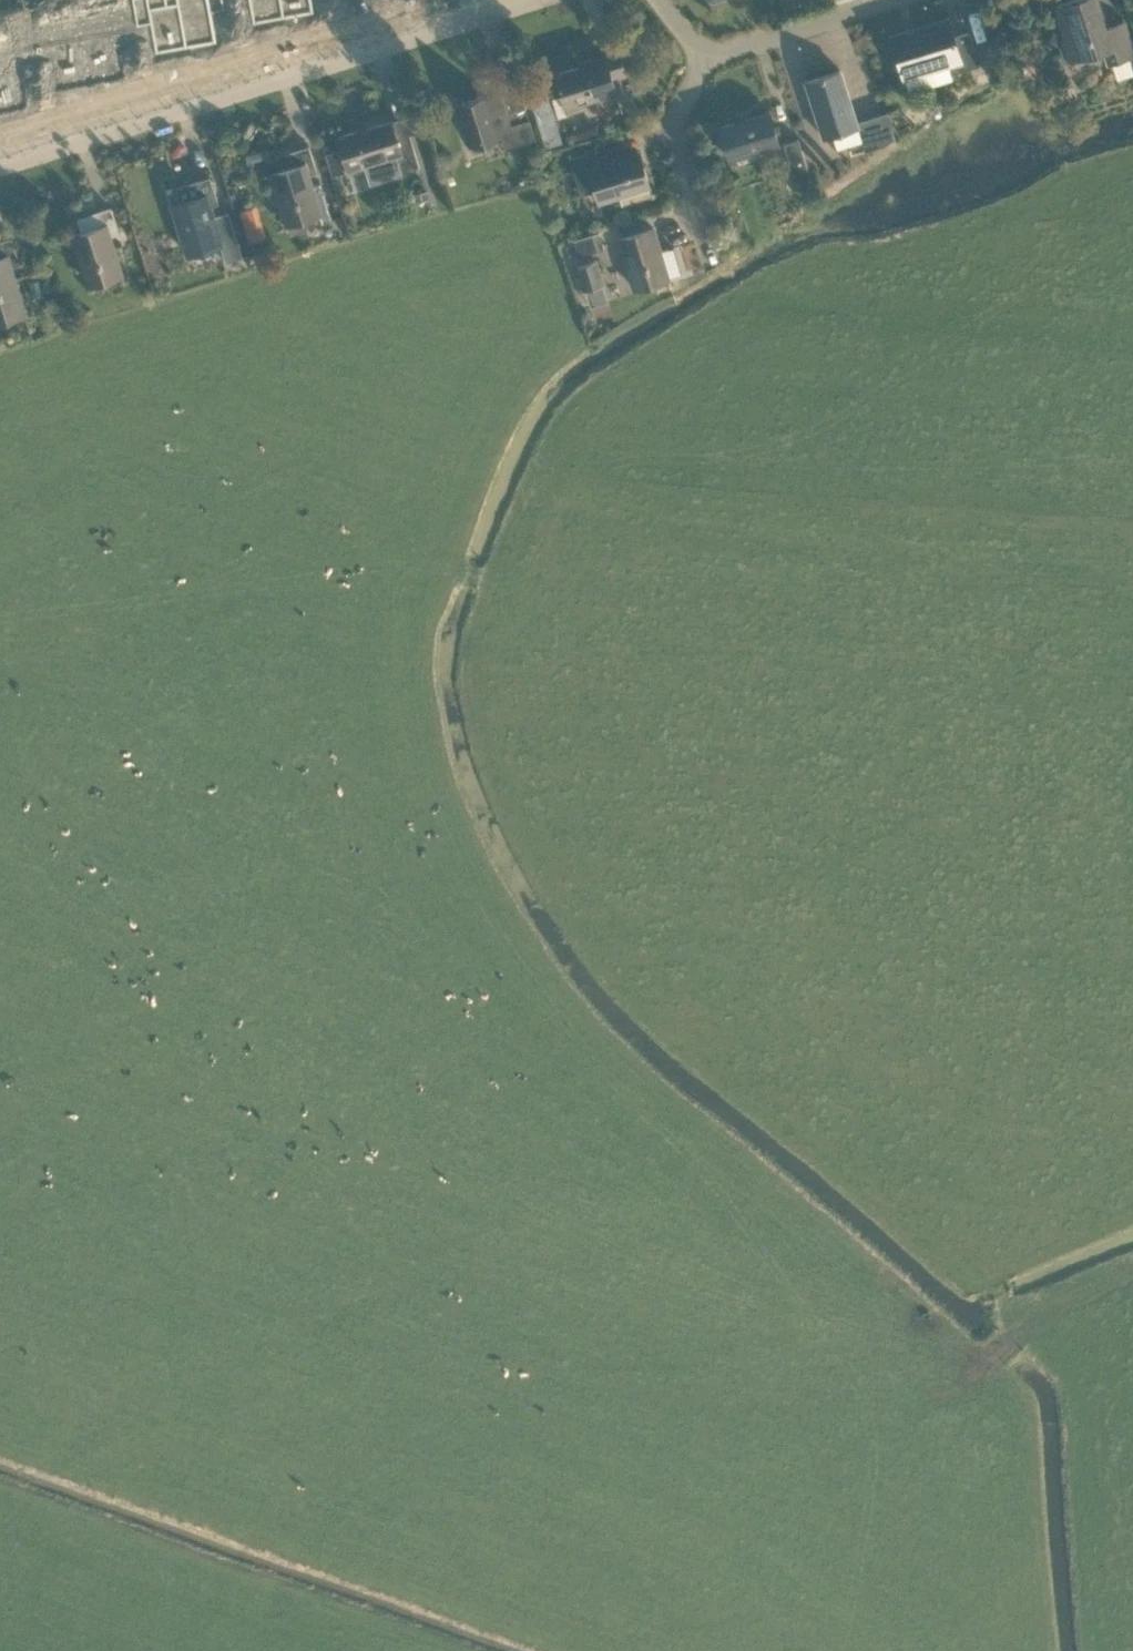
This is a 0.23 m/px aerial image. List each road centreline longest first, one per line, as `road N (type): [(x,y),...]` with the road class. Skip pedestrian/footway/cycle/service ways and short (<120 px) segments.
road 1 (residential): [(502,0),(0,150)]
road 2 (residential): [(710,249),(668,123),(699,58)]
road 3 (residential): [(885,0),(699,58)]

